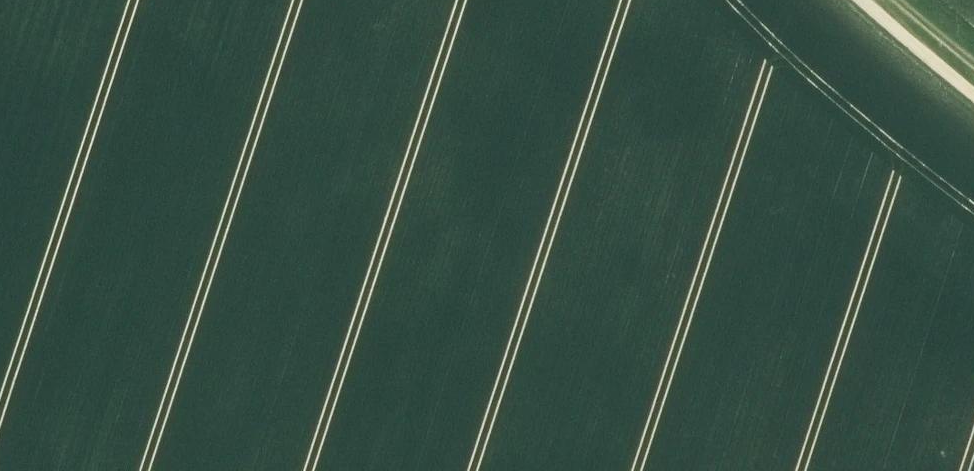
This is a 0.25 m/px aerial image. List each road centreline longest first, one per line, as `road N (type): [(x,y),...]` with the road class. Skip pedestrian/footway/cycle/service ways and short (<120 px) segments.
road 1 (track): [(973,95),(862,0)]

